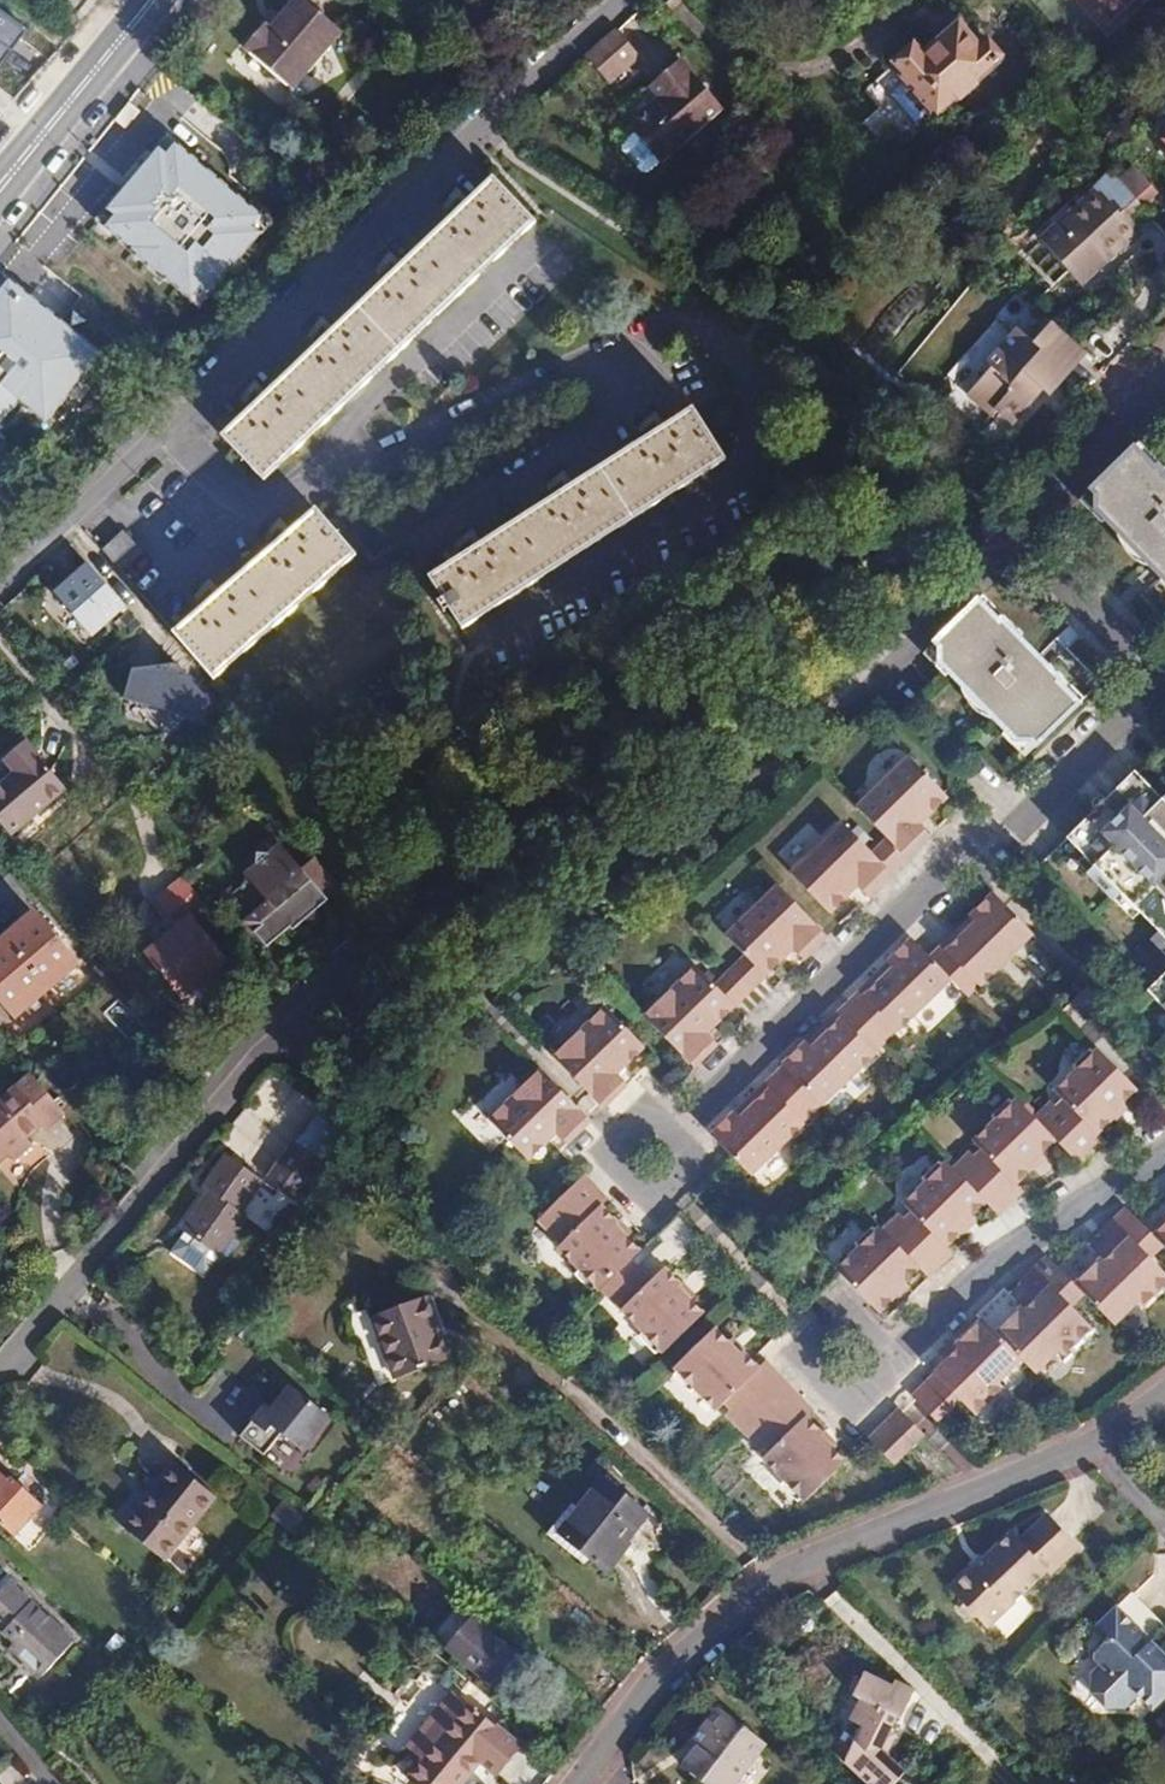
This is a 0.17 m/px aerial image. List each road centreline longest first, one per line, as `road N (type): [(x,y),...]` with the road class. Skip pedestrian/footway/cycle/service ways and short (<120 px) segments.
road 1 (unclassified): [(620,0),(481,131),(137,425),(0,561)]
road 2 (residential): [(1164,1395),(1097,1444),(790,1574),(665,1671),(577,1783)]
road 3 (residential): [(641,1169),(1162,683)]
road 4 (residential): [(0,1378),(166,1146),(376,951),(421,931)]
road 5 (residential): [(857,1391),(1029,1238),(1164,1147)]
road 6 (tertiary): [(0,204),(170,0)]
road 7 (residential): [(1011,524),(839,705)]
road 8 (residential): [(1164,354),(1011,524)]
road 9 (tertiary): [(140,0),(0,170)]
road 10 (residential): [(1011,524),(1162,683)]

